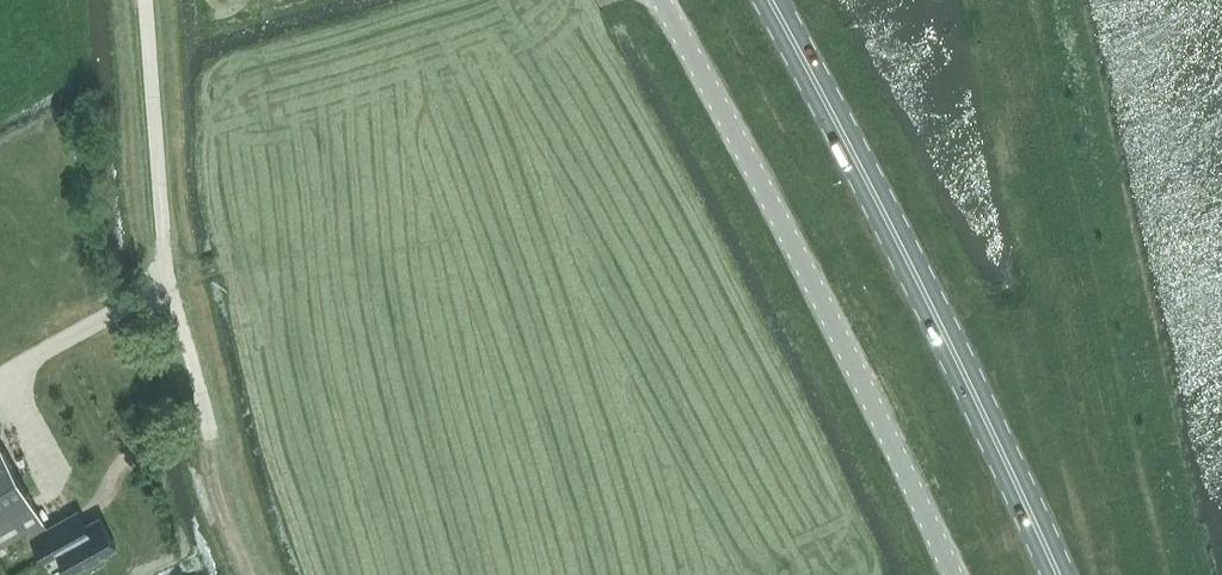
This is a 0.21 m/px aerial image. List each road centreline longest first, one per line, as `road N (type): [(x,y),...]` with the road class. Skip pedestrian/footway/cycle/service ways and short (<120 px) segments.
road 1 (unclassified): [(953,574),(834,327),(661,0)]
road 2 (primary): [(1057,574),(929,304),(766,0)]
road 3 (track): [(169,285),(258,258),(285,237),(305,189),(301,124),(327,87),(602,0)]
road 4 (track): [(213,440),(213,477),(249,574)]

